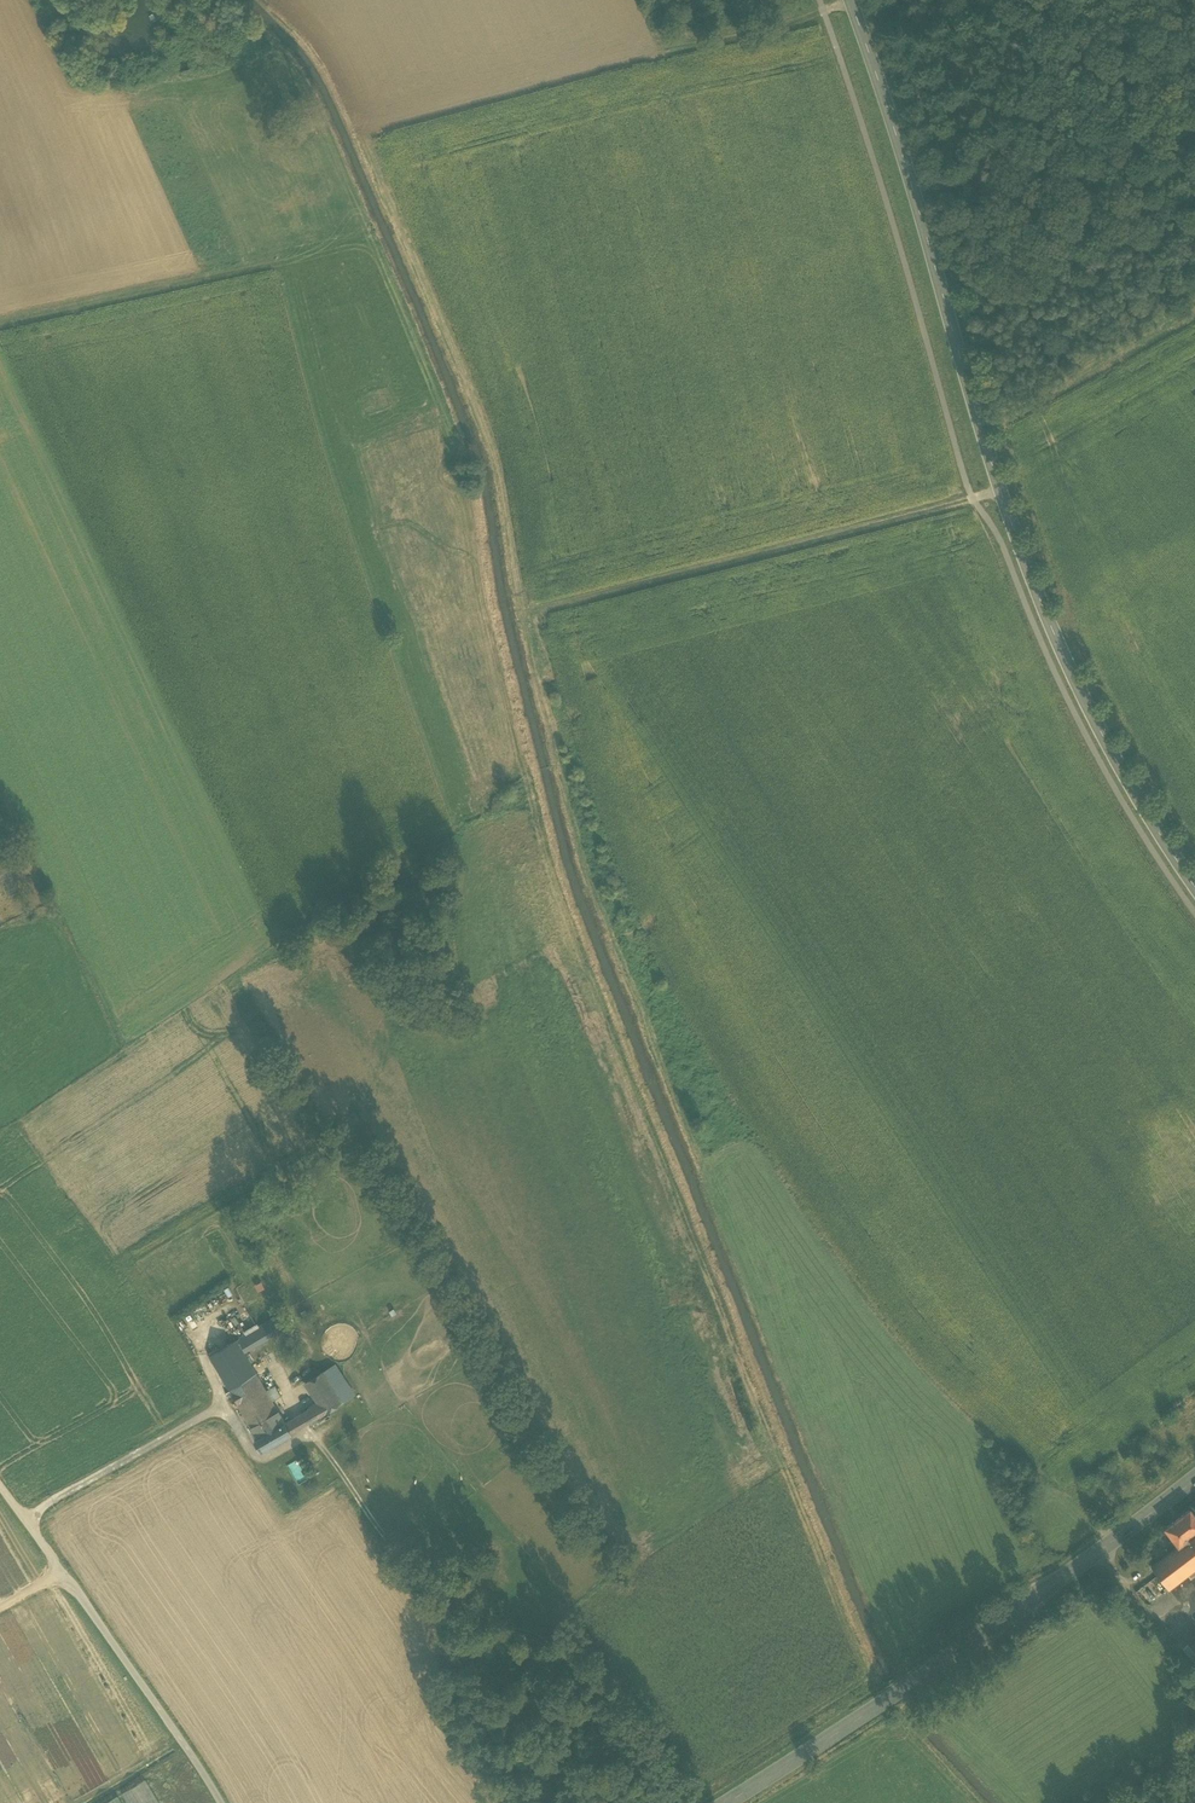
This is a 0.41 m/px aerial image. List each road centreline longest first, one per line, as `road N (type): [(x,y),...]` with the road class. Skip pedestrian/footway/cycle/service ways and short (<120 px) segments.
road 1 (tertiary): [(850,0),(1039,597),(1101,733),(1194,887)]
road 2 (secondary): [(726,1802),(889,1698),(1194,1480)]
road 3 (unclassified): [(315,1437),(395,1544),(461,1608),(547,1644),(589,1675),(686,1802)]
road 4 (track): [(1001,492),(531,613)]
road 5 (unclassified): [(60,1572),(218,1802)]
road 6 (unclassified): [(24,1520),(227,1403)]
road 7 (track): [(1031,0),(1110,64),(1194,165)]
road 8 (track): [(851,1),(778,28),(655,53)]

